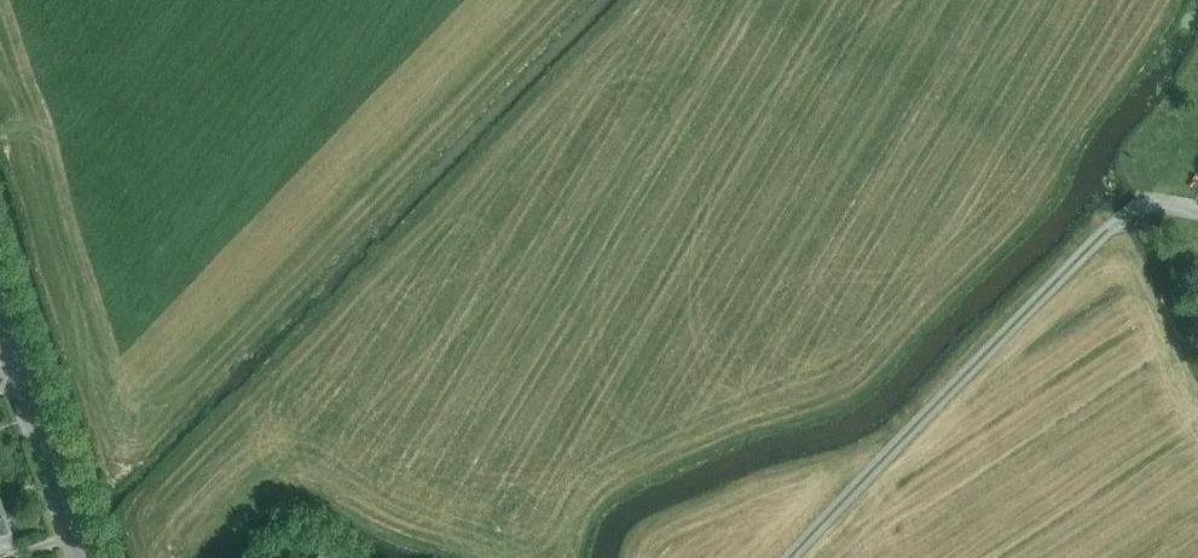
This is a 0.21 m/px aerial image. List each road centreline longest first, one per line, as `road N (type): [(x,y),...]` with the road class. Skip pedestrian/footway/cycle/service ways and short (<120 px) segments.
road 1 (track): [(791,557),(1109,230)]
road 2 (tertiary): [(80,557),(0,321)]

